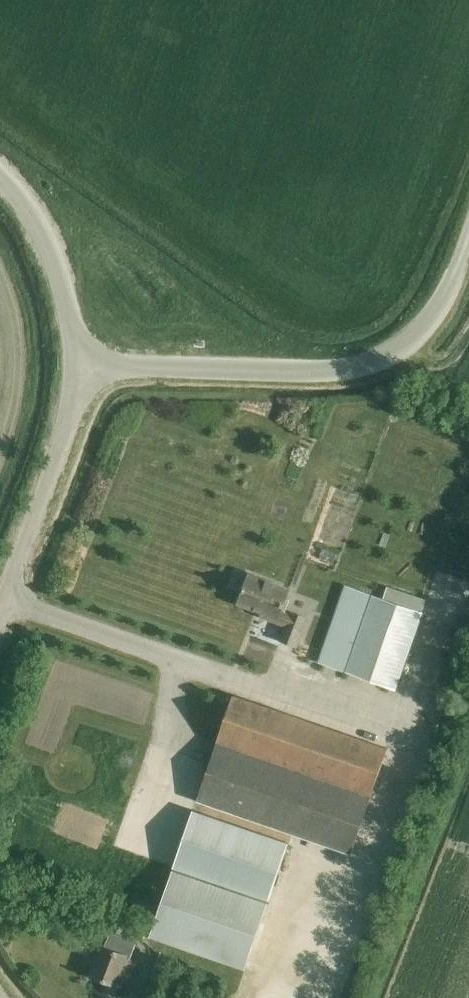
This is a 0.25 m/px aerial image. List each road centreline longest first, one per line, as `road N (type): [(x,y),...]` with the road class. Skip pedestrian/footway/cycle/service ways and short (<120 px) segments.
road 1 (unclassified): [(83,368),(355,367),(392,352),(421,326),(448,292),(468,229)]
road 2 (tertiary): [(0,606),(71,426),(83,368)]
road 3 (tertiary): [(83,368),(62,280),(0,175)]

